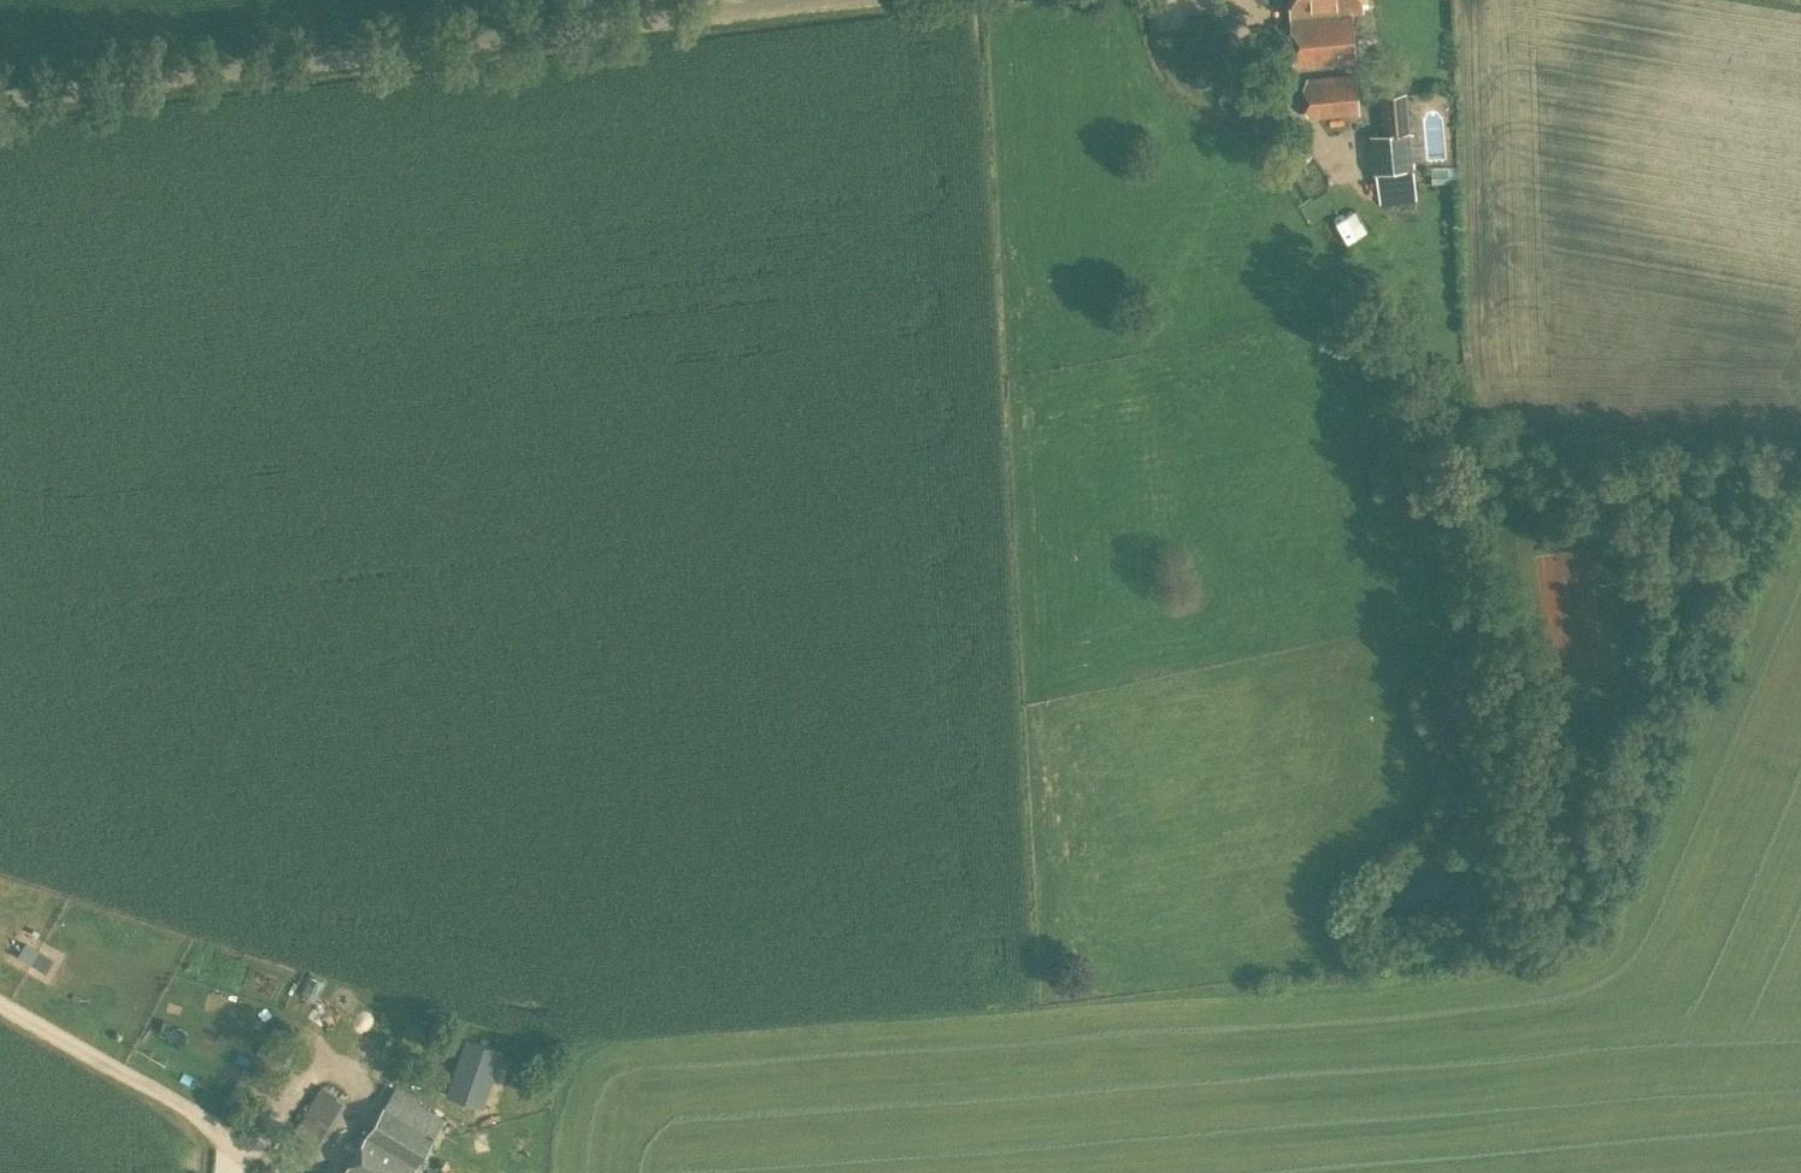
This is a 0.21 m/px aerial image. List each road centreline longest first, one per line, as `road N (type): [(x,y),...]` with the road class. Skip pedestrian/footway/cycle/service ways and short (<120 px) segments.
road 1 (unclassified): [(787,0),(0,95)]
road 2 (track): [(0,1000),(231,1139)]

